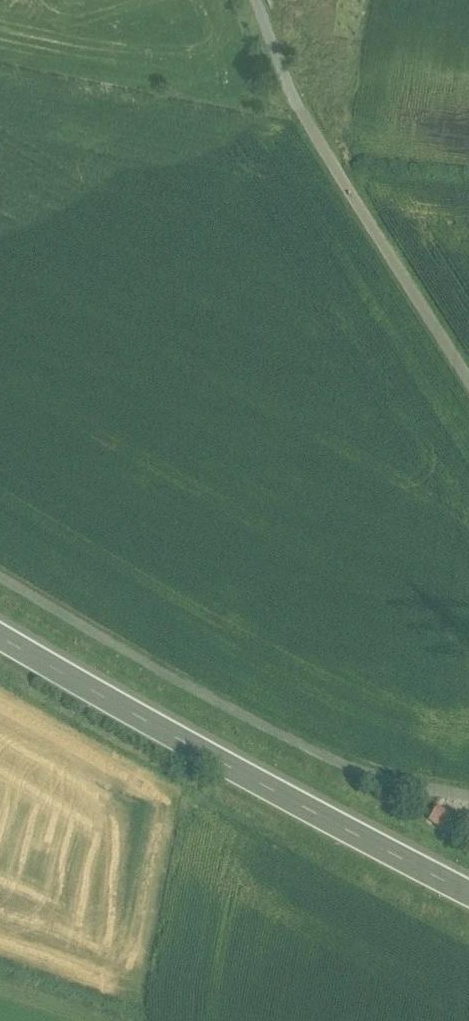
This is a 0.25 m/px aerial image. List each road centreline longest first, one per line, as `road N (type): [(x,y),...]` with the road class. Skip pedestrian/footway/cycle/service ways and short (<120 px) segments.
road 1 (secondary): [(468,893),(0,637)]
road 2 (unclassified): [(0,579),(268,731),(392,785),(468,797)]
road 3 (unclassified): [(468,382),(309,128),(255,0)]

